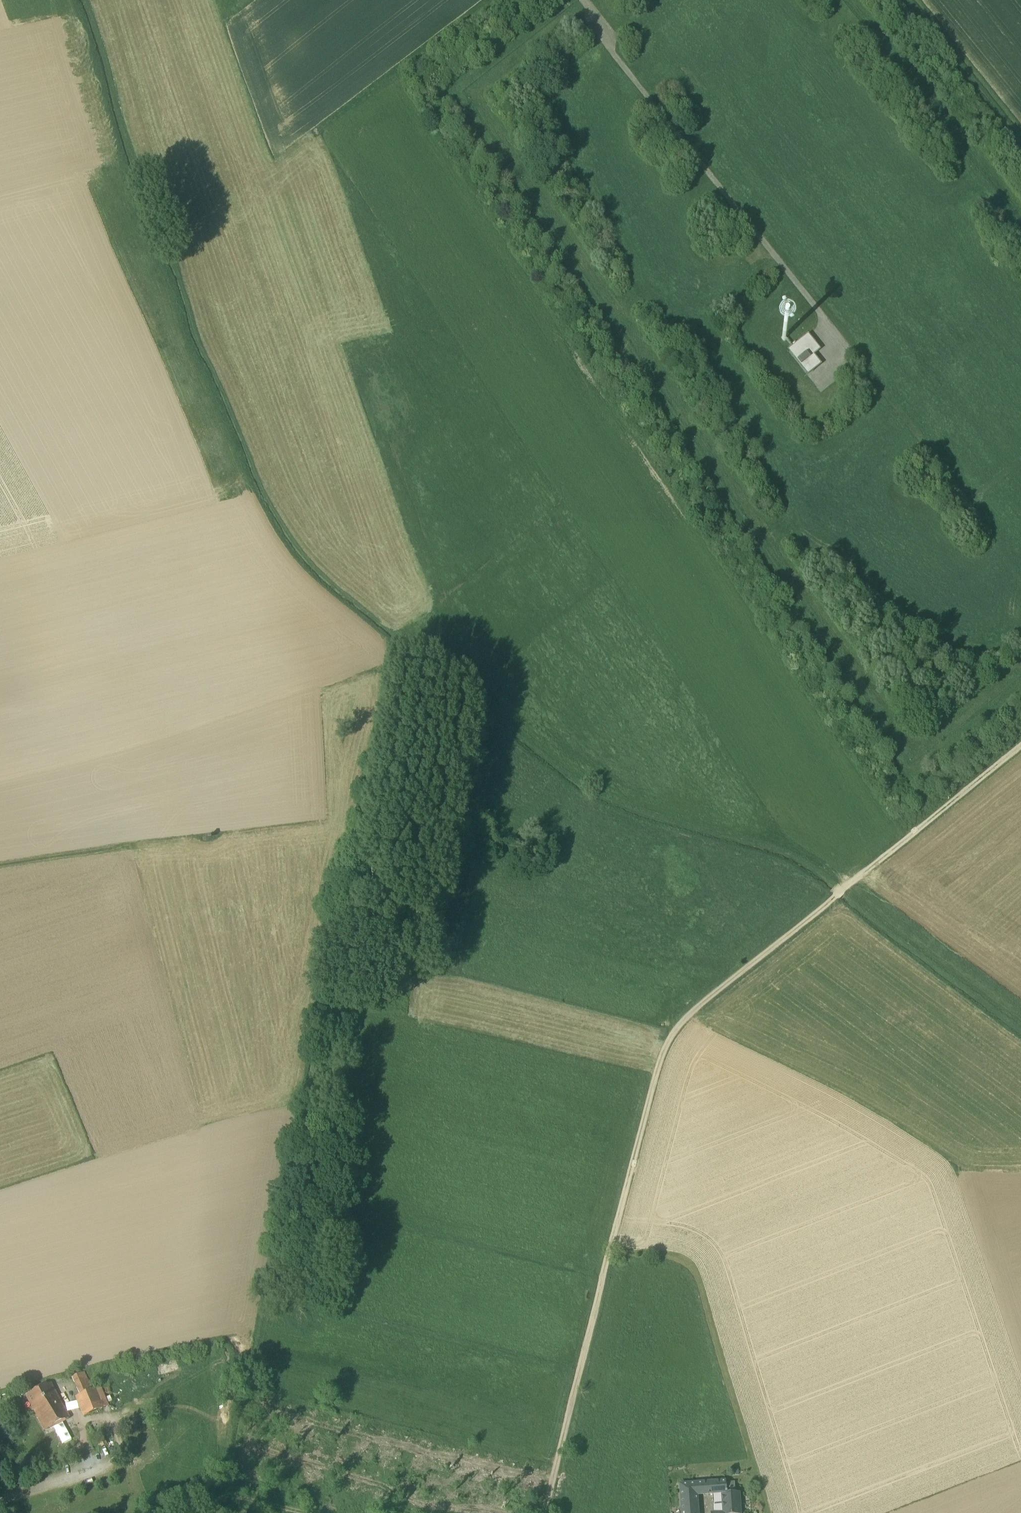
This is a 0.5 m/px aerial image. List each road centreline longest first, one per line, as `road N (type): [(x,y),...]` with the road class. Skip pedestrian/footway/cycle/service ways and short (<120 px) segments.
road 1 (track): [(542,1512),(667,1031),(1020,748)]
road 2 (track): [(488,0),(315,132)]
road 3 (track): [(0,867),(177,844)]
road 4 (track): [(170,1512),(231,1492),(307,1512)]

